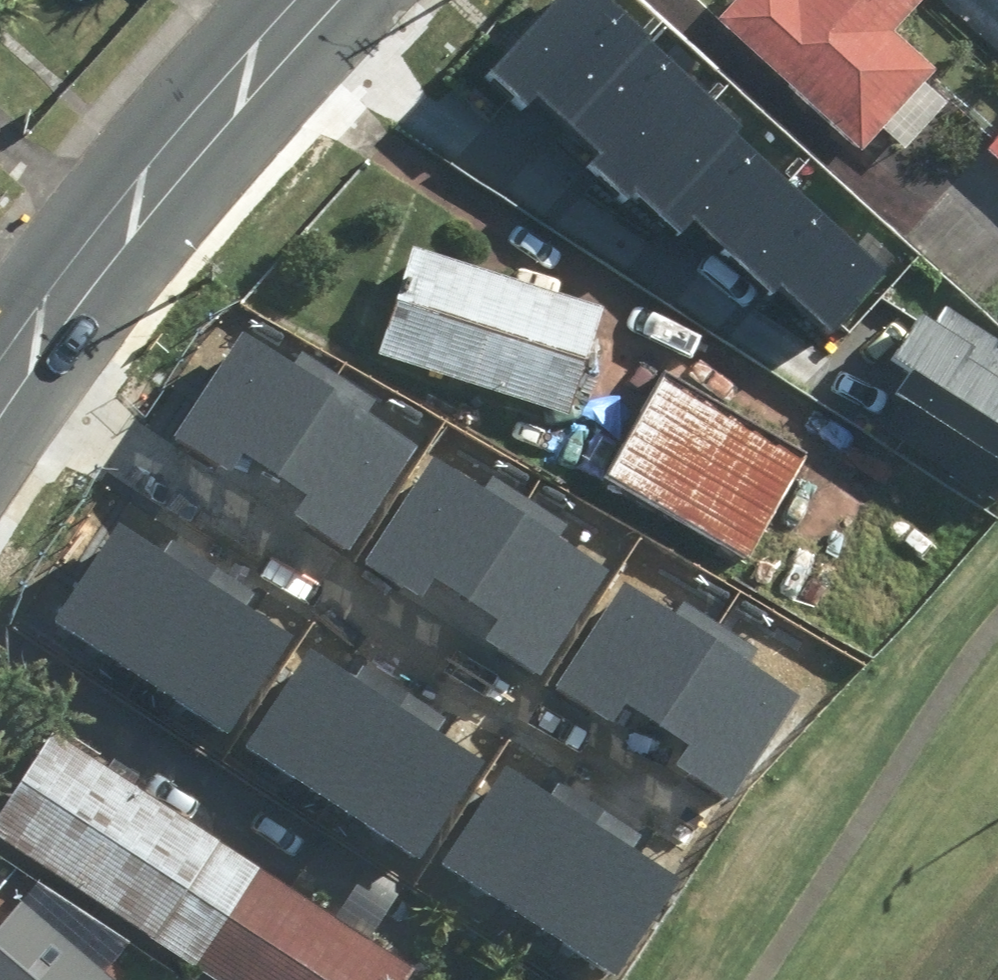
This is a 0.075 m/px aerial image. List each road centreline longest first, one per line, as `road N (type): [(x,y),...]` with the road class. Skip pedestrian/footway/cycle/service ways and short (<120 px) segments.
road 1 (secondary): [(314,0),(135,202),(0,383)]

